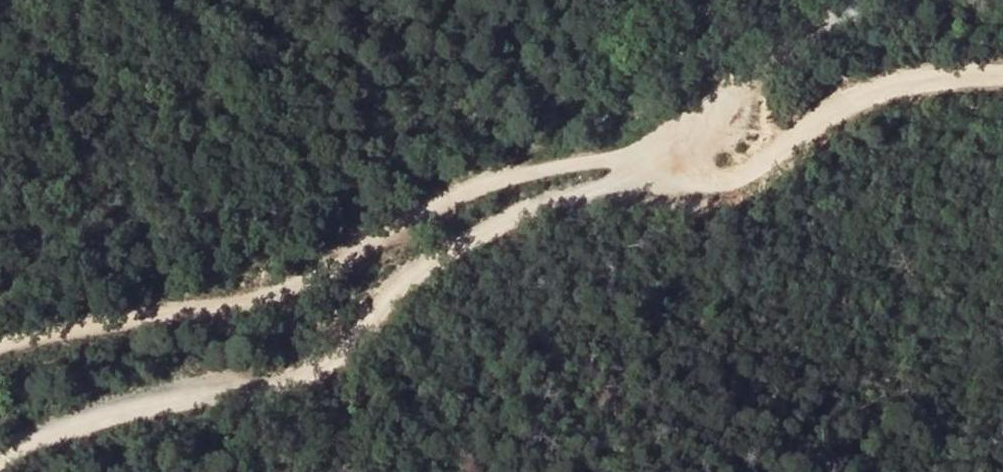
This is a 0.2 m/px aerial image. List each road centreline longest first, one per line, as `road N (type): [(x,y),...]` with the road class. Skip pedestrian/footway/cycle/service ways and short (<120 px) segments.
road 1 (track): [(0,458),(142,405),(309,369),(344,350),(439,255),(512,214),(664,156),(709,120)]
road 2 (track): [(0,350),(242,304),(345,261),(468,193),(709,120)]
road 3 (track): [(1002,74),(955,75),(837,109),(751,165),(589,183)]
road 4 (track): [(808,35),(709,120)]

